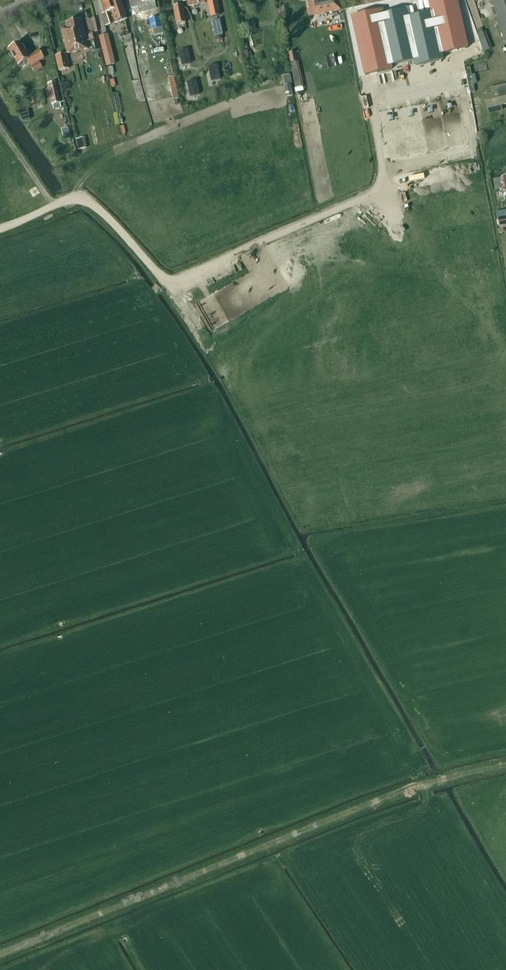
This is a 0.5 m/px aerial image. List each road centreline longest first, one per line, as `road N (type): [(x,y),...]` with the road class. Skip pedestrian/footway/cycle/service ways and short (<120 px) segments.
road 1 (track): [(0,953),(405,793),(505,765)]
road 2 (track): [(0,228),(85,200),(163,277),(183,279),(377,189),(382,164),(365,98)]

